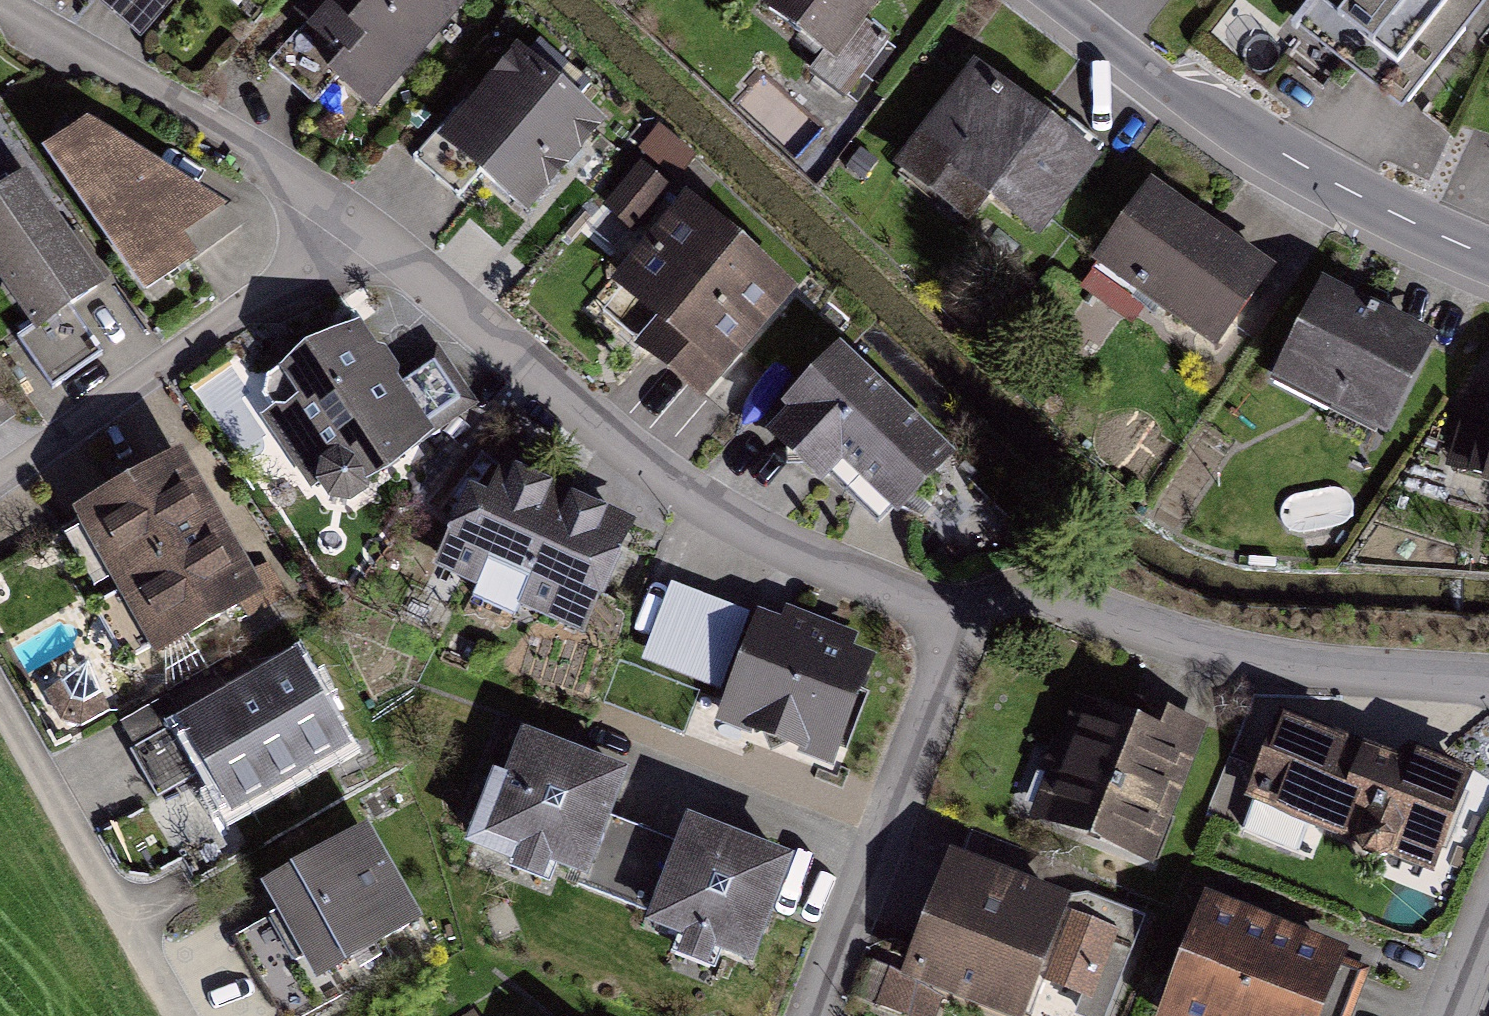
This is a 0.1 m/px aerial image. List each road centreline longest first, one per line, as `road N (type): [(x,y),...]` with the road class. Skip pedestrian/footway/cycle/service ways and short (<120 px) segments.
road 1 (residential): [(961,621),(832,575),(646,478),(370,225)]
road 2 (residential): [(1488,695),(961,621)]
road 3 (tertiary): [(1488,254),(1317,176),(1177,98),(1054,0)]
road 4 (residential): [(370,225),(0,483)]
road 5 (residential): [(370,225),(229,130),(1,0)]
road 6 (residential): [(808,1015),(961,621)]
road 7 (residential): [(0,714),(174,1015)]

